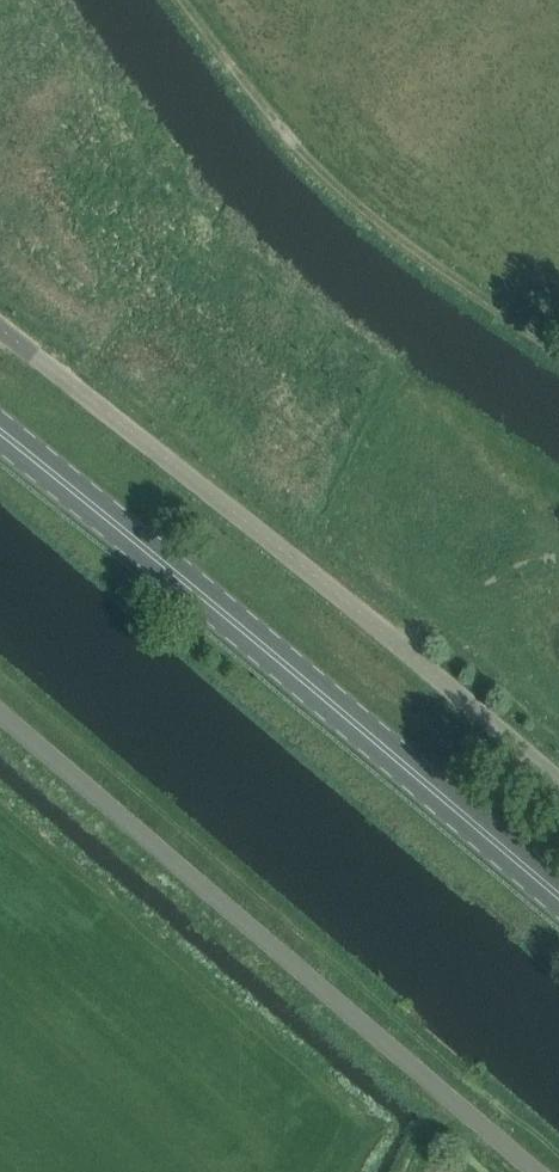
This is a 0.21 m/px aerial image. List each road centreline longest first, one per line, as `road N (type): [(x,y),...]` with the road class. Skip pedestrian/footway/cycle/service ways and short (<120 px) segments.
road 1 (primary): [(558,897),(0,432)]
road 2 (unclassified): [(558,787),(354,610),(0,328)]
road 3 (unclassified): [(528,1171),(0,721)]

